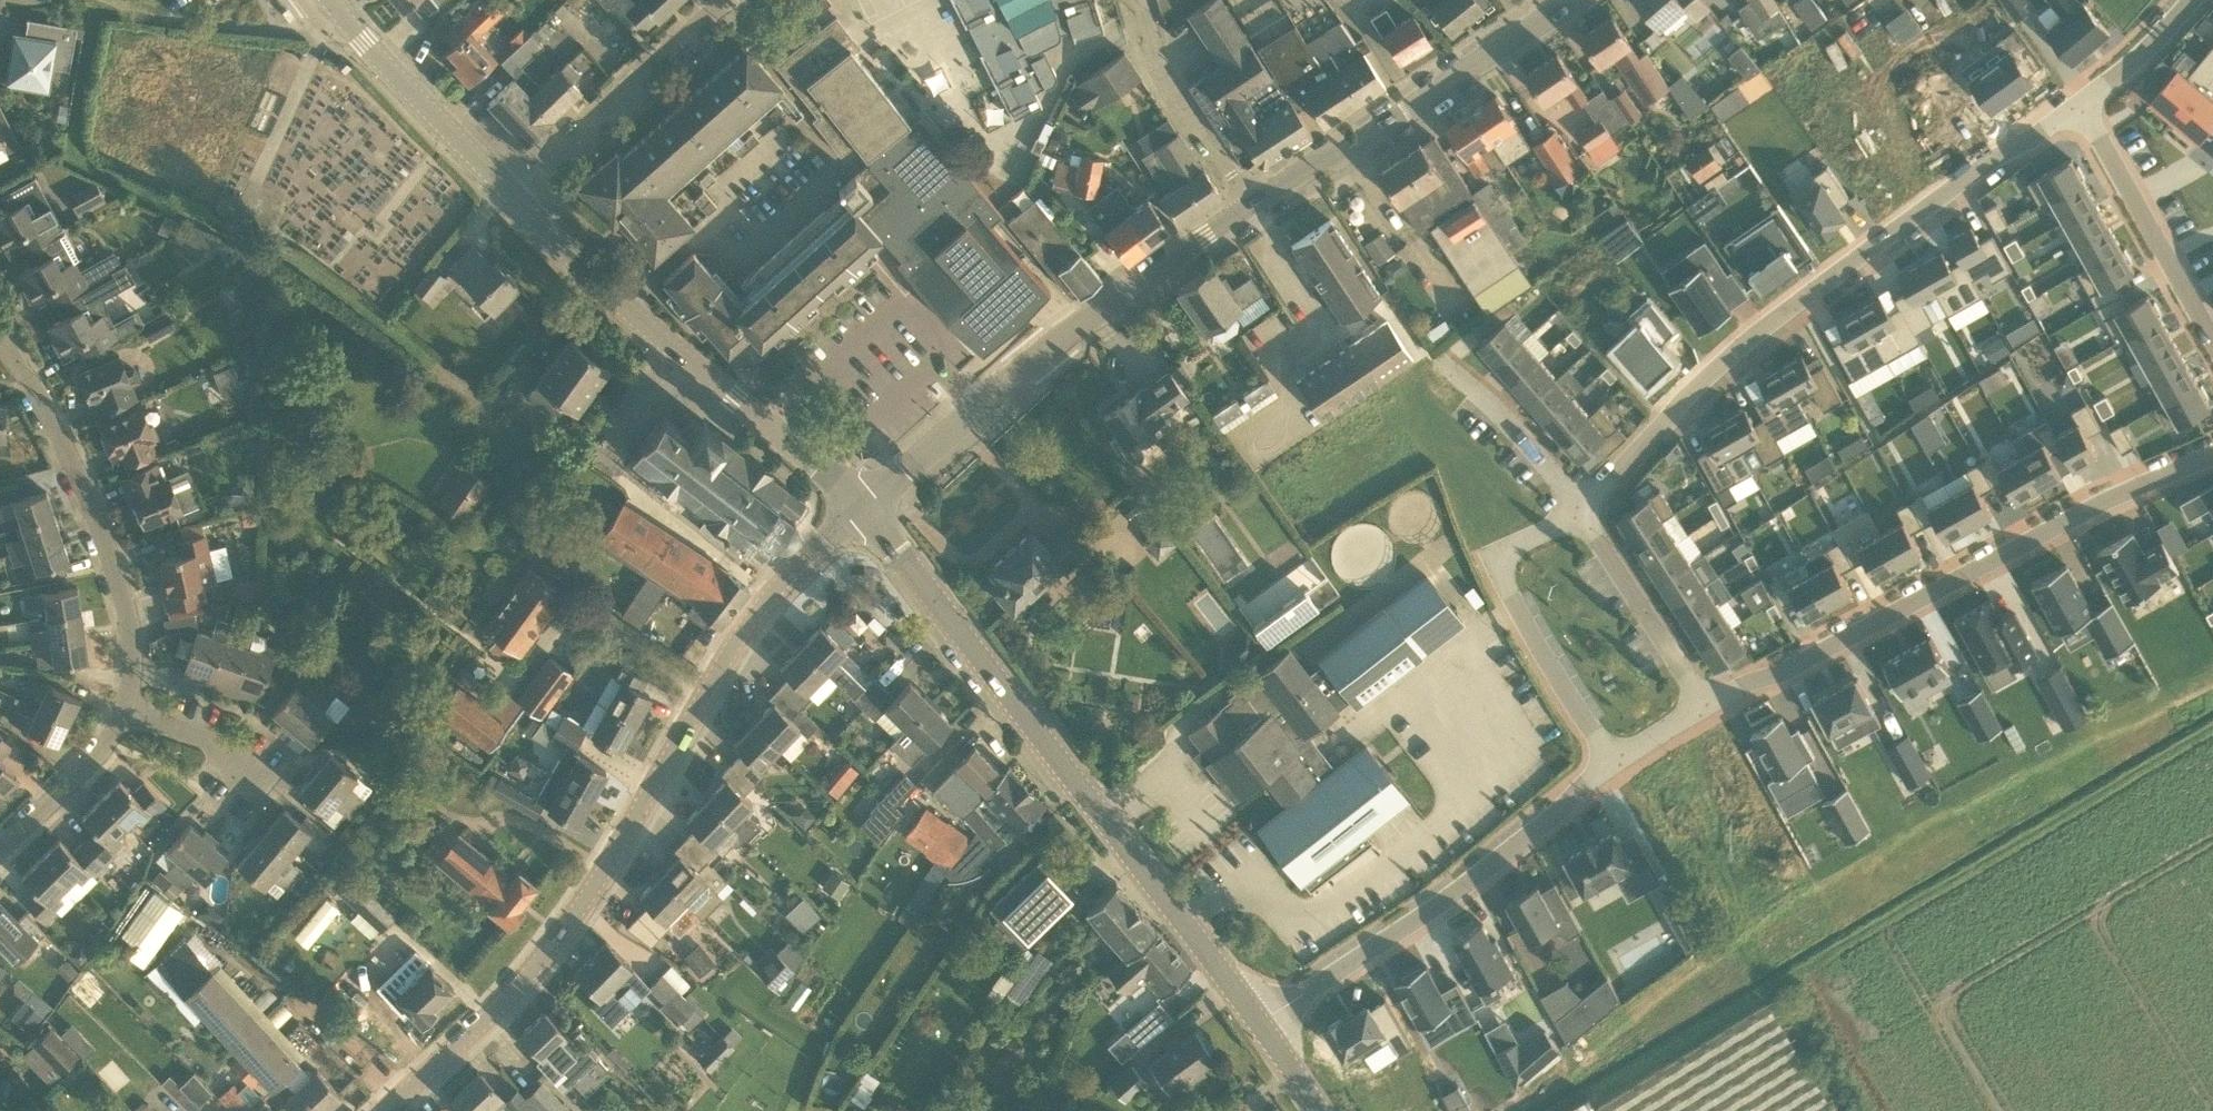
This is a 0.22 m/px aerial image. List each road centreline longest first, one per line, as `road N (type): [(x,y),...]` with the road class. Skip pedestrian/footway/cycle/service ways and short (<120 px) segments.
road 1 (tertiary): [(384,1110),(544,955),(618,849),(753,616),(865,505)]
road 2 (secondary): [(1255,1024),(865,505)]
road 3 (residential): [(2080,108),(1851,258),(1710,376),(1579,506)]
road 4 (residential): [(2212,455),(1704,705)]
road 5 (secondary): [(865,505),(1068,329),(1254,201)]
road 6 (tertiary): [(865,505),(669,346),(515,195)]
road 7 (residential): [(1608,763),(1468,882),(1255,1024)]
road 8 (residential): [(123,706),(134,641),(108,559),(42,404),(0,342)]
road 9 (secondary): [(1254,201),(1539,0)]
road 10 (residential): [(1579,506),(1495,557),(1608,763)]
road 11 (residential): [(515,195),(724,0)]
road 12 (residential): [(2212,347),(2080,108)]
road 13 (tertiary): [(515,195),(328,0)]
road 14 (residential): [(1130,0),(1177,102),(1254,201)]
road 15 (residential): [(1579,506),(1704,705)]
road 16 (residential): [(1444,364),(1579,506)]
road 17 (residential): [(0,852),(98,757),(123,706)]
road 18 (residential): [(270,787),(212,739),(123,706)]
road 19 (residential): [(2193,0),(2080,108)]

